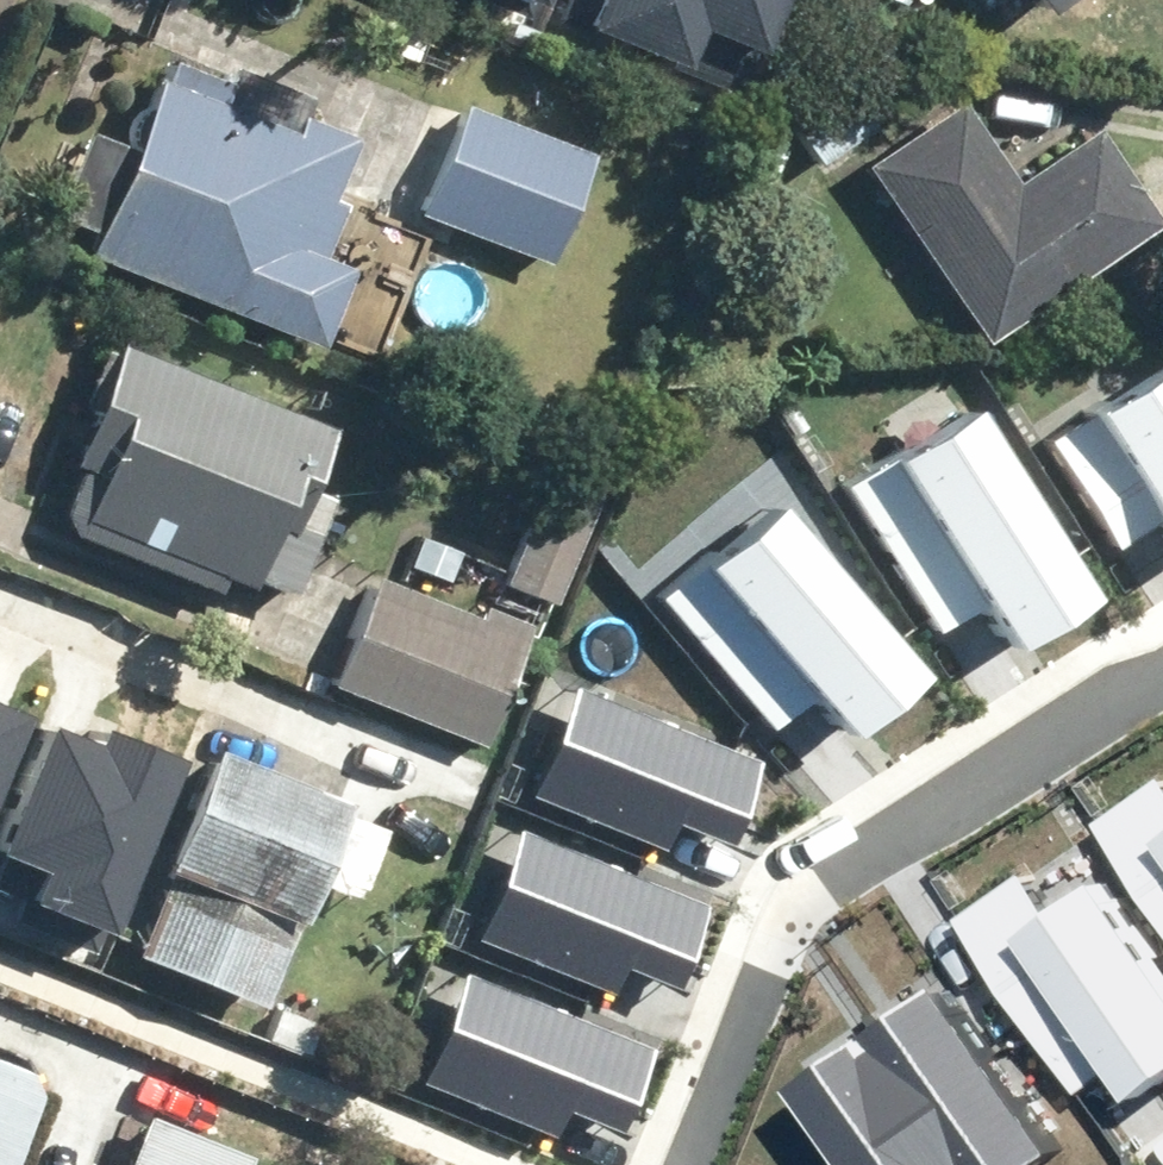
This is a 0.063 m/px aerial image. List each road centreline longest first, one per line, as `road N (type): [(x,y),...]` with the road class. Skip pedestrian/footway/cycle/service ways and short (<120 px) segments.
road 1 (residential): [(1162,628),(846,821),(789,874),(679,1164)]

